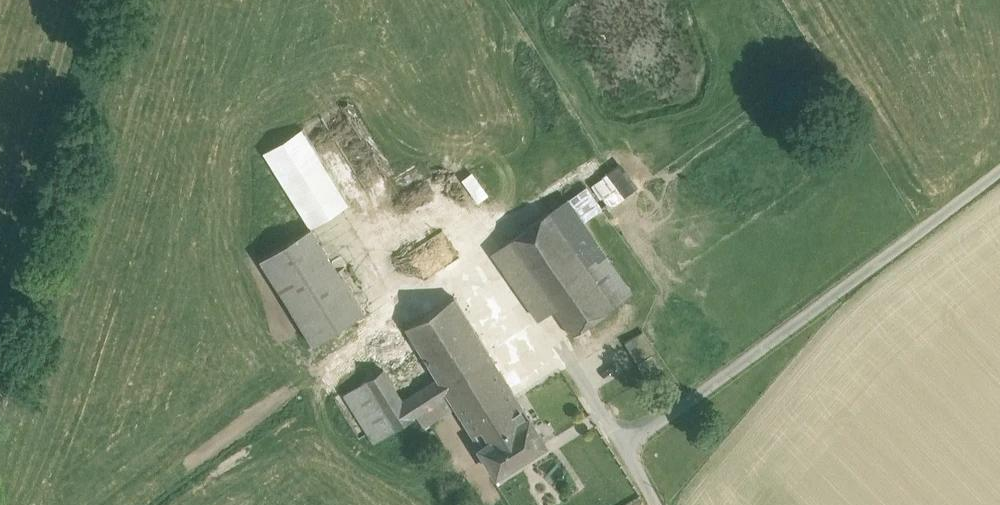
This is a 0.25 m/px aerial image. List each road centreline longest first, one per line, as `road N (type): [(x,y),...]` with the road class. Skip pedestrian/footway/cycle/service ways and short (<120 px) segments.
road 1 (unclassified): [(655,504),(625,447),(999,175)]
road 2 (track): [(313,0),(373,34),(448,175),(442,201)]

